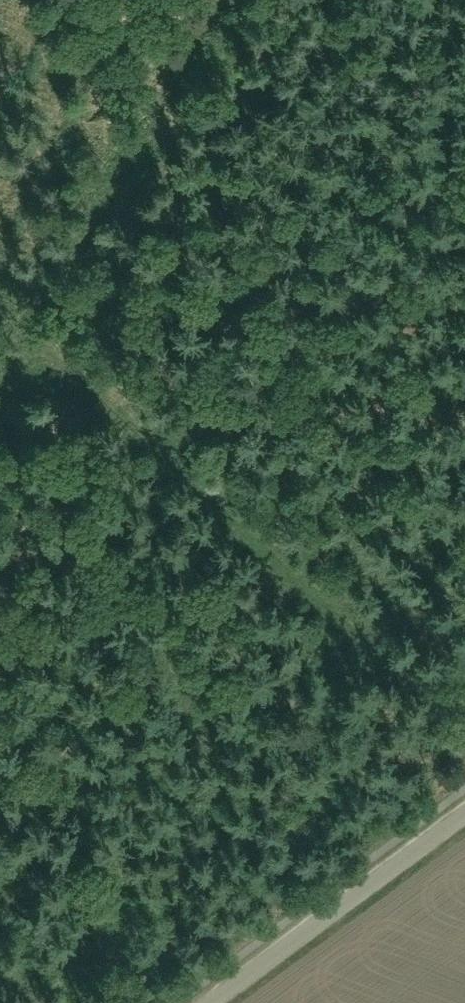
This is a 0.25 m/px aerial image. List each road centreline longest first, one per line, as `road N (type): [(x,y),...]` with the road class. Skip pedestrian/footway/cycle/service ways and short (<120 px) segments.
road 1 (residential): [(464,818),(217,1002)]

